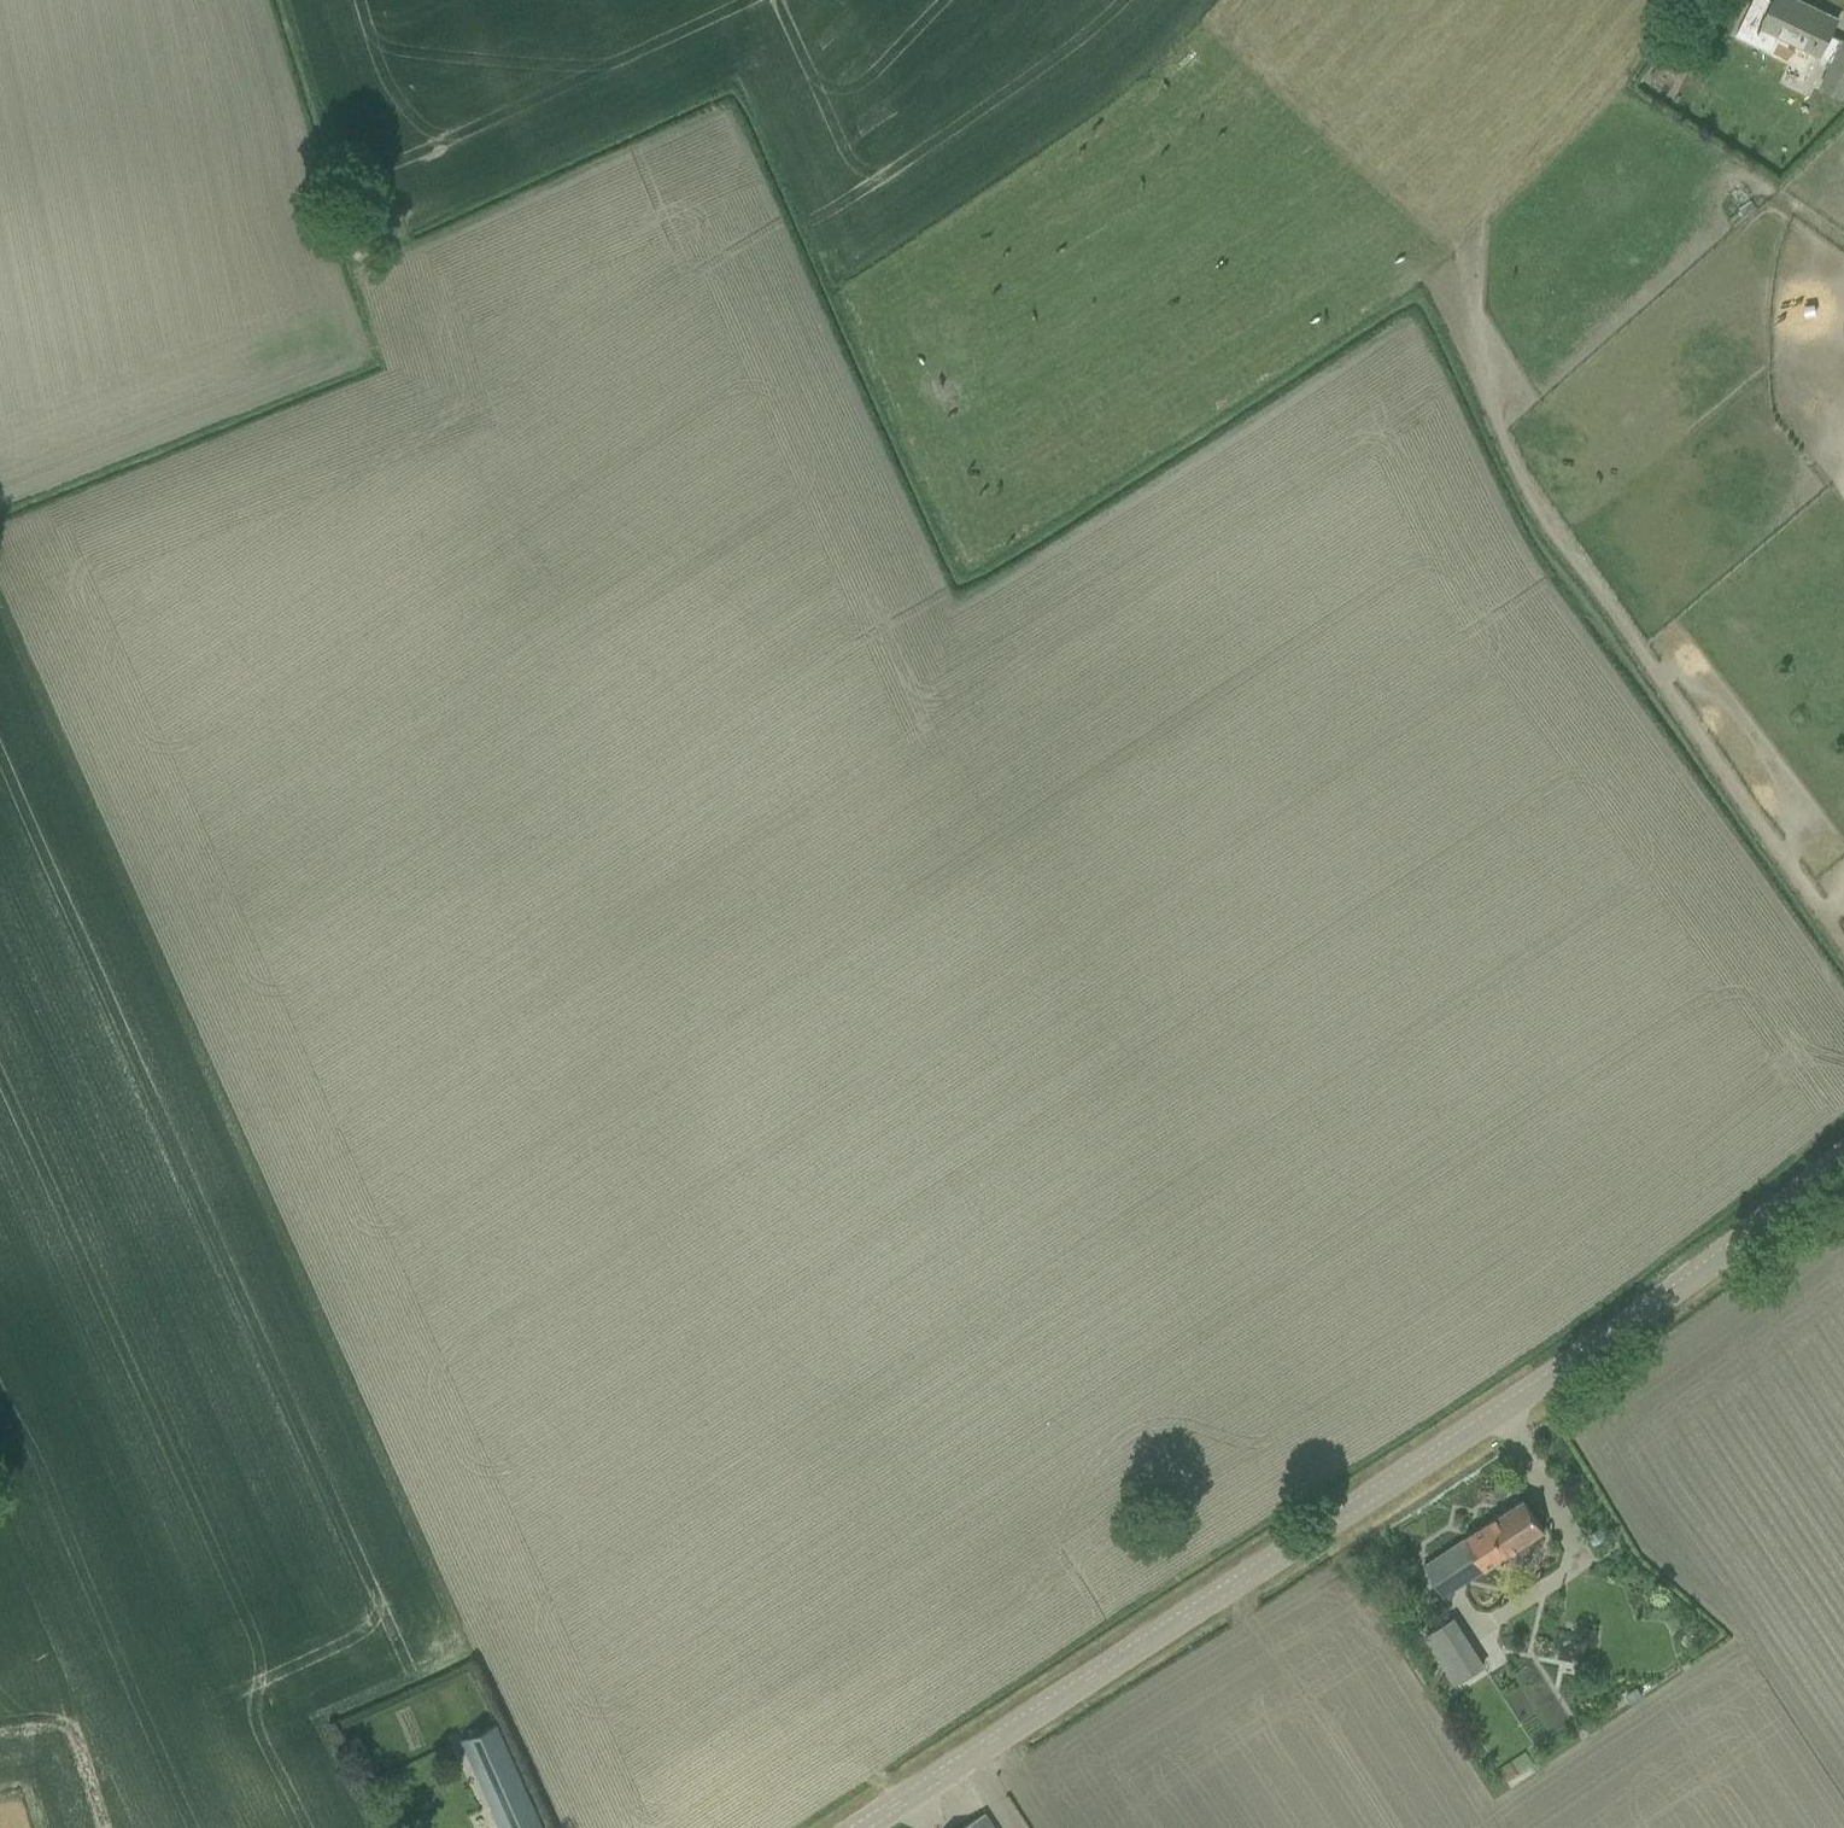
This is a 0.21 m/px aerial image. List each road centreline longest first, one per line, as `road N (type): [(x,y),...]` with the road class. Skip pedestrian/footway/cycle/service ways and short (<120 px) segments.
road 1 (tertiary): [(858,1827),(1626,1326),(1843,1158)]

